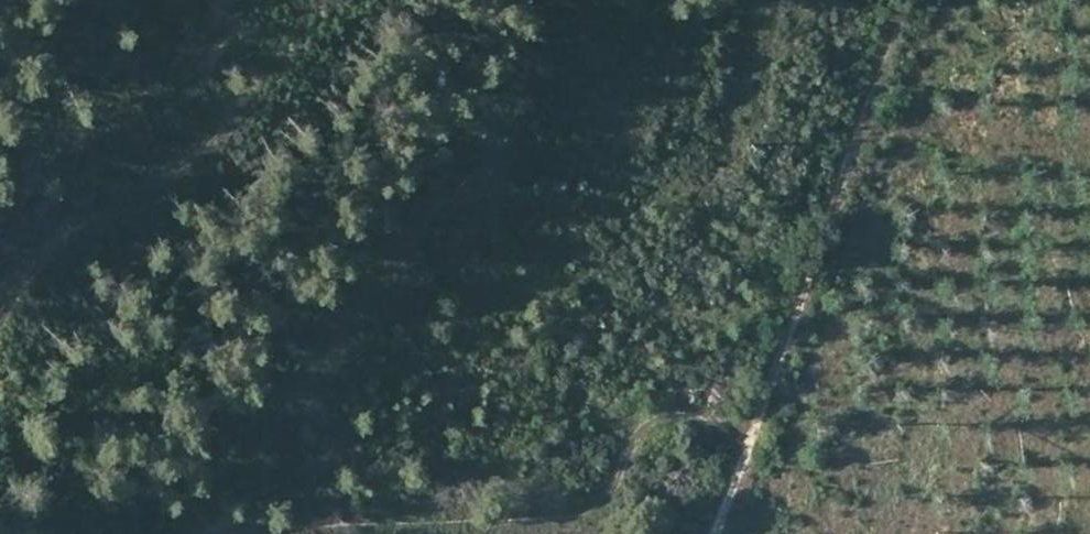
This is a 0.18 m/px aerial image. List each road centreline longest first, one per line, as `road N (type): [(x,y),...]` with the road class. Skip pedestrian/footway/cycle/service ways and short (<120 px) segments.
road 1 (track): [(719,533),(755,454),(900,0)]

